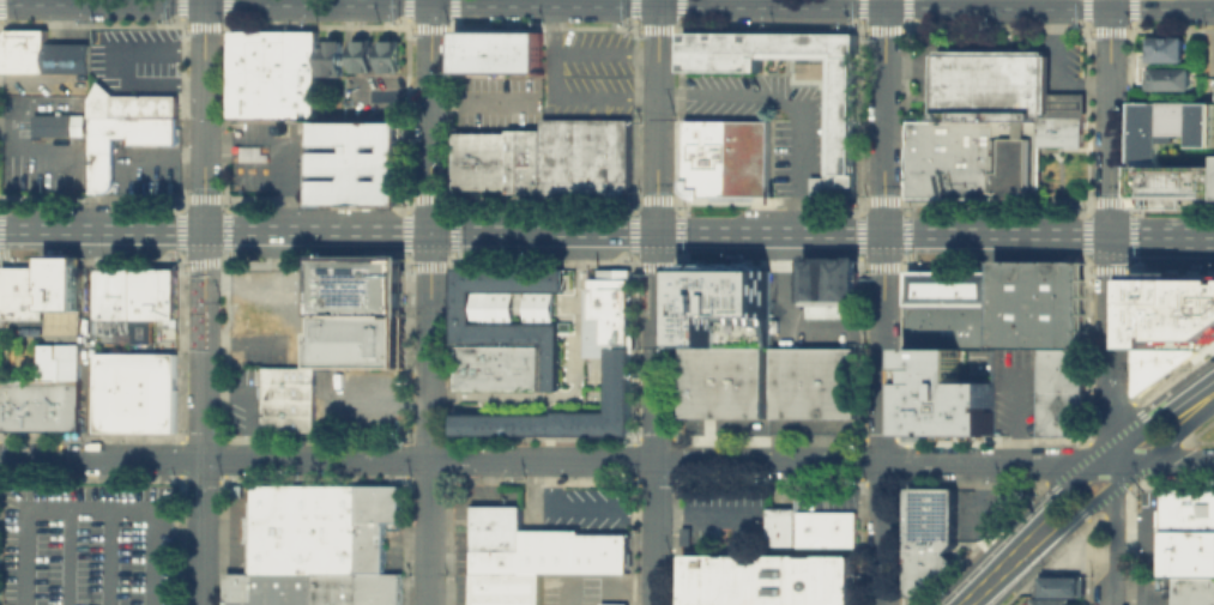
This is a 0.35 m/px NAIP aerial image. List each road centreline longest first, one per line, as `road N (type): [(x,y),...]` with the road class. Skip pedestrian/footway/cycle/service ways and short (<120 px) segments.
road 1 (primary): [(1213,10),(0,5)]
road 2 (primary): [(0,230),(1111,235)]
road 3 (residential): [(0,459),(1100,462)]
road 4 (residential): [(204,231),(203,604)]
road 5 (residential): [(658,232),(655,604)]
road 6 (residential): [(430,232),(428,604)]
road 7 (residential): [(884,234),(882,604)]
road 8 (residential): [(1111,235),(1112,0)]
road 9 (residential): [(884,234),(884,0)]
road 10 (residential): [(430,232),(432,0)]
road 11 (residential): [(658,232),(659,0)]
road 12 (residential): [(204,231),(205,0)]
road 13 (residential): [(1111,235),(1117,450)]
road 14 (secondary): [(1119,482),(1119,571),(1110,603)]

